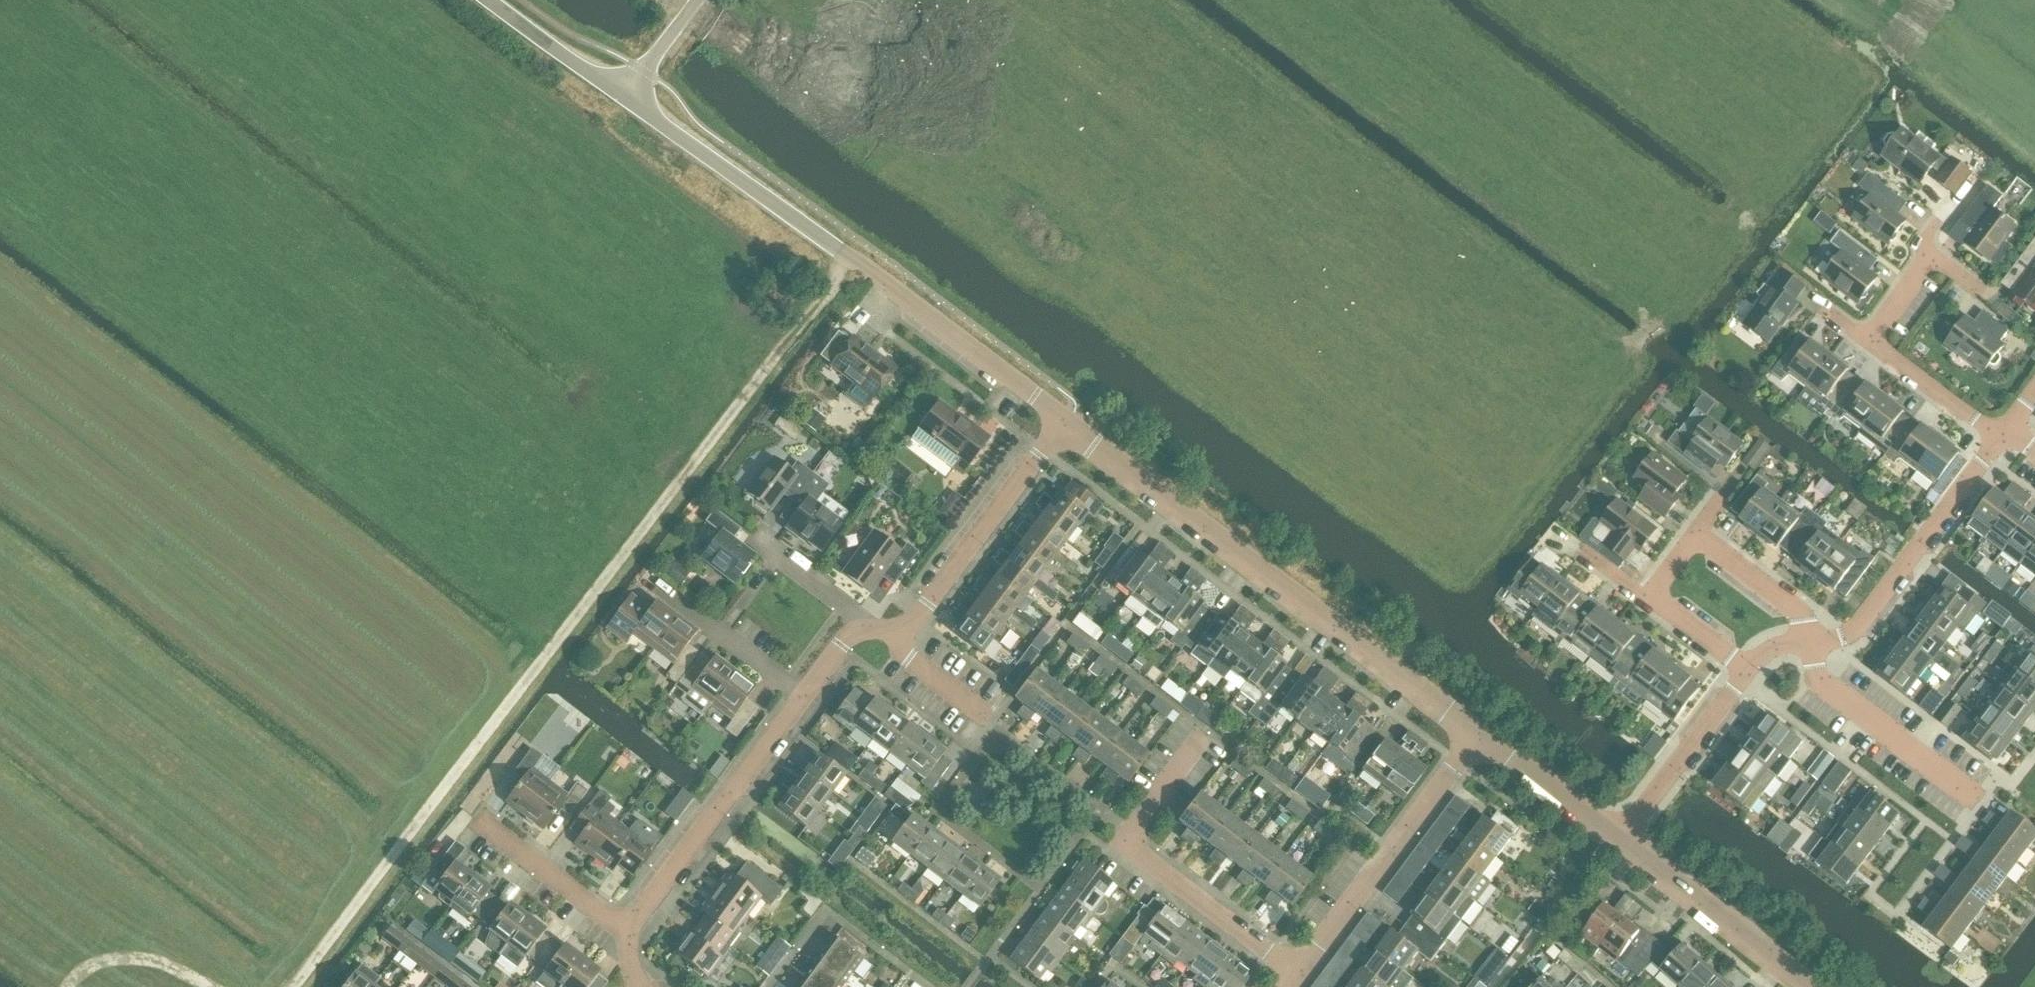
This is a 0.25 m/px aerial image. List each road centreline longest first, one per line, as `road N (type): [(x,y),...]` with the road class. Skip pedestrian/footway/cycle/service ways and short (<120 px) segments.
road 1 (track): [(293,986),(853,257)]
road 2 (residential): [(628,930),(848,637),(915,621),(1063,424)]
road 3 (tertiary): [(1063,424),(853,257),(624,102)]
road 4 (tertiary): [(1481,735),(1063,424)]
road 5 (residential): [(1809,642),(1805,613),(1697,534),(1649,599),(1745,669)]
road 6 (residential): [(1297,971),(1130,848),(1133,827),(1201,738)]
road 7 (residential): [(1297,971),(1481,735)]
road 8 (residential): [(1809,642),(1832,639),(1865,618),(2002,437)]
road 9 (residential): [(2002,437),(1867,339),(1932,254)]
road 10 (tertiary): [(1807,986),(1622,839)]
road 11 (residential): [(1973,793),(1829,690),(1816,675),(1809,642)]
road 12 (residential): [(1622,839),(1745,669)]
road 13 (residential): [(628,930),(483,824)]
road 14 (tertiary): [(1622,839),(1481,735)]
road 15 (tertiary): [(624,102),(490,0)]
road 16 (track): [(68,986),(113,957),(154,958),(206,986)]
road 17 (unclassified): [(624,102),(699,0)]

